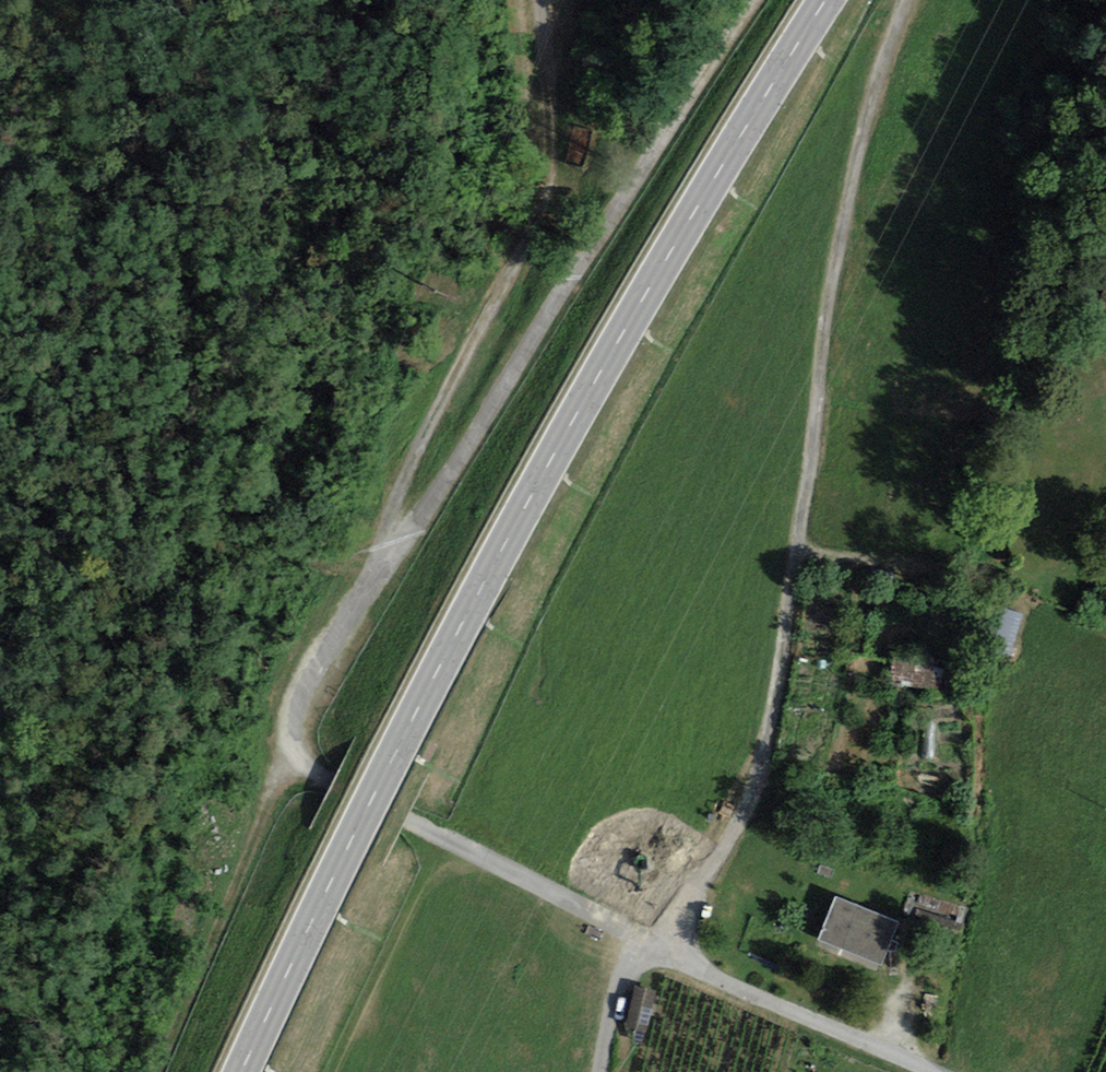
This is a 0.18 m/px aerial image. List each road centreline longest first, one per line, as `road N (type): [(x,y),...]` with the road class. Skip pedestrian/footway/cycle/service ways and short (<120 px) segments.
road 1 (secondary): [(827,0),(501,553),(241,1071)]
road 2 (track): [(906,0),(845,205),(757,785),(706,879),(622,983),(600,1071)]
road 3 (track): [(318,777),(285,756),(320,662),(439,494),(753,0)]
road 4 (track): [(390,563),(389,528),(405,475),(525,248),(550,179),(545,0)]
road 5 (track): [(285,756),(154,1071)]
road 6 (residential): [(937,1071),(657,947)]

